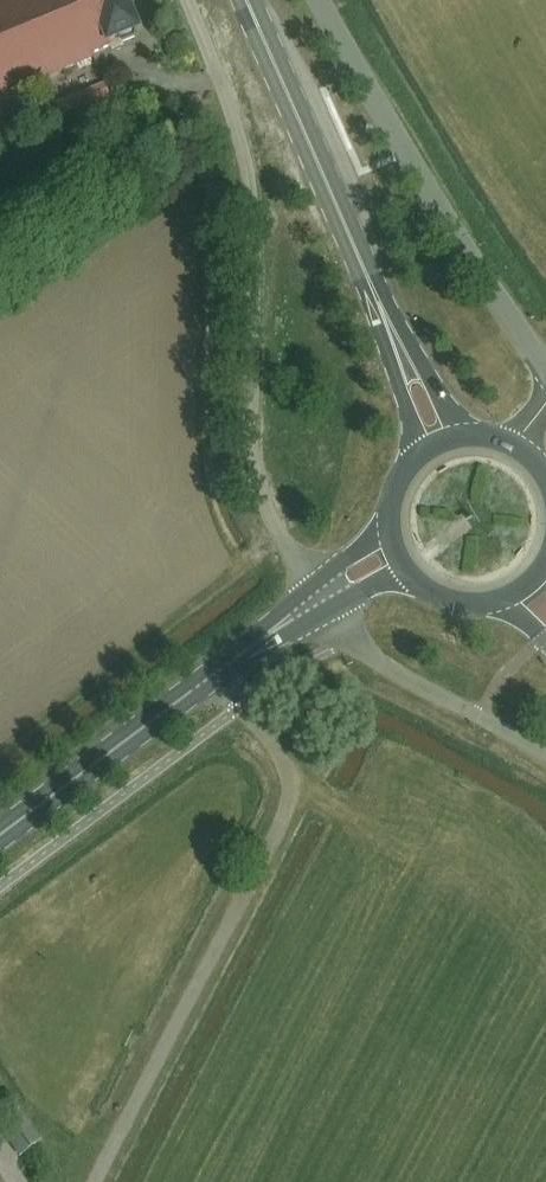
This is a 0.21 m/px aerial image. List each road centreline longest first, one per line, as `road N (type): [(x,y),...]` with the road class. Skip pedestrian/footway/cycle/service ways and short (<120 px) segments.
road 1 (unclassified): [(316,587),(271,518),(256,474),(252,195),(240,133),(187,0)]
road 2 (unclassified): [(93,1181),(287,808),(283,762),(216,673)]
road 3 (unclassified): [(545,371),(406,153),(320,0)]
road 4 (primary): [(382,308),(247,0)]
road 5 (primary): [(0,835),(216,673)]
road 6 (unclassified): [(545,755),(387,667),(331,608)]
road 7 (primary): [(476,435),(450,412),(382,308)]
road 8 (primary): [(382,308),(379,329),(410,416),(415,459)]

